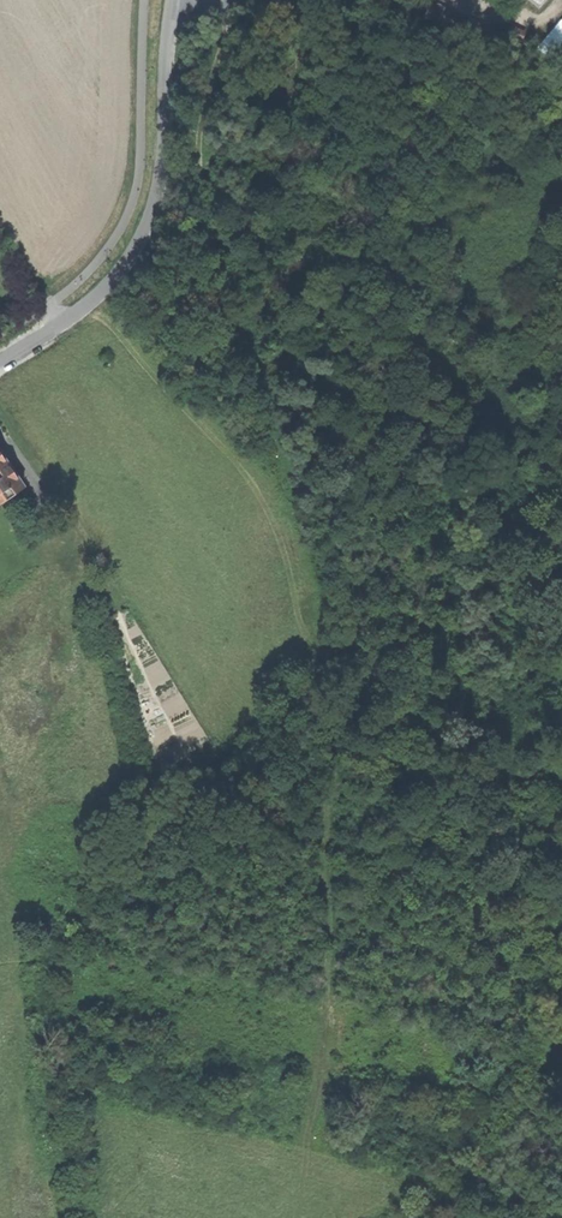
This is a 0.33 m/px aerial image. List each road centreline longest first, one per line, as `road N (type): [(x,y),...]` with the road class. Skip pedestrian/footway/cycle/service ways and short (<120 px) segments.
road 1 (unclassified): [(172,0),(162,176),(146,227),(113,278),(61,323)]

